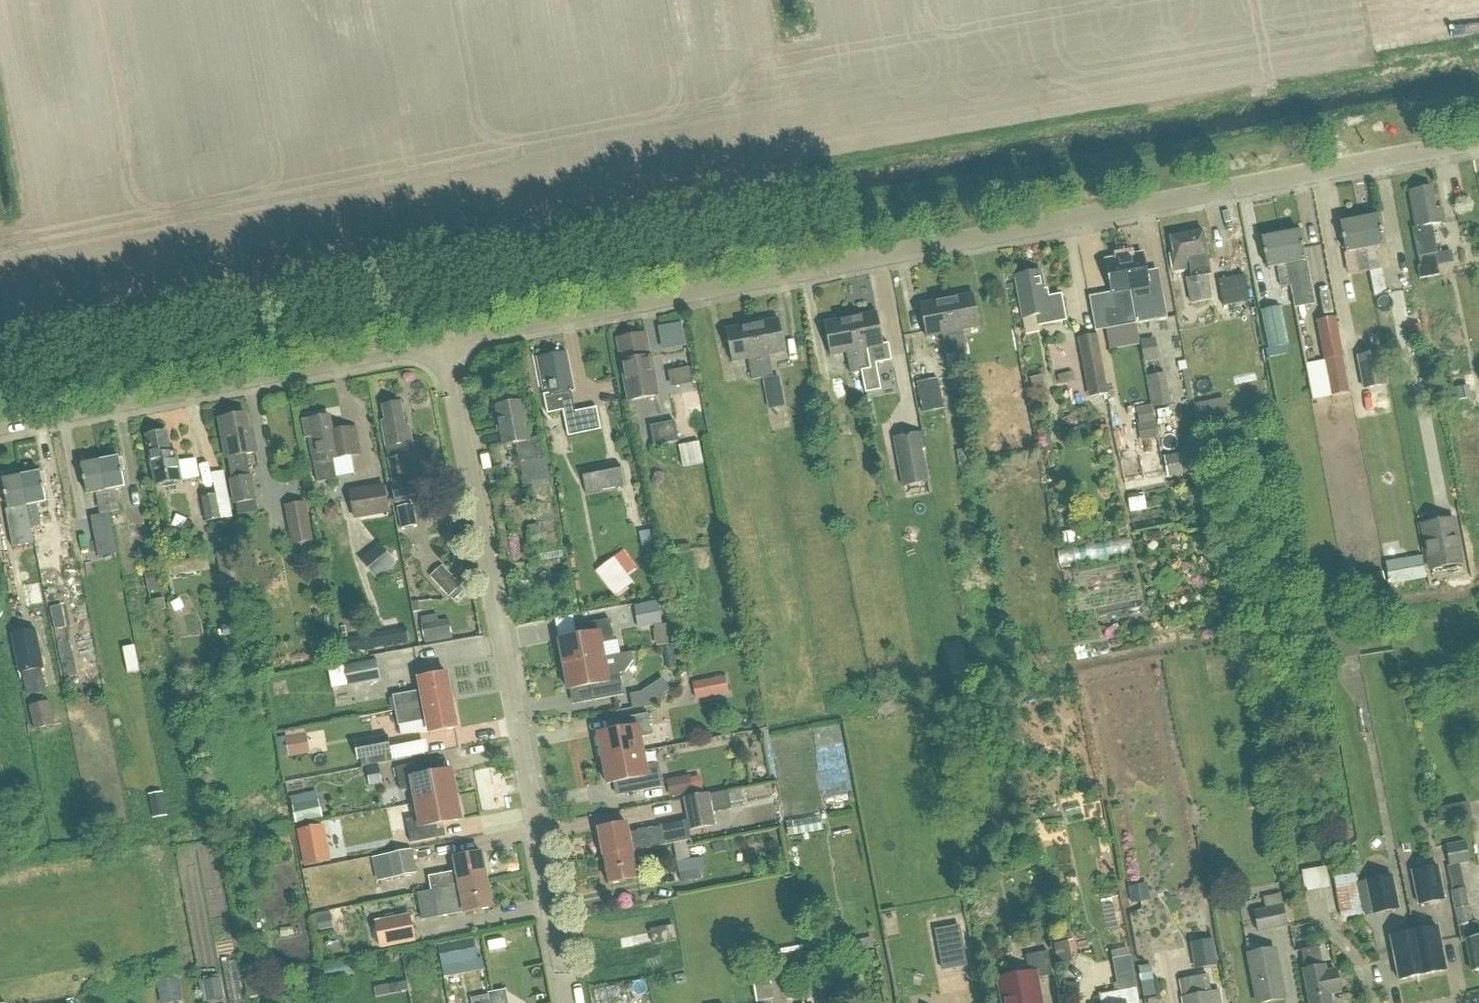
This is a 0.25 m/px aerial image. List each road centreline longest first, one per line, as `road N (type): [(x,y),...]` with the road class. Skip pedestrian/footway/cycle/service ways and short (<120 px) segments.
road 1 (unclassified): [(442,342),(1478,141)]
road 2 (residential): [(571,1002),(442,342)]
road 3 (unclassified): [(0,426),(442,342)]

